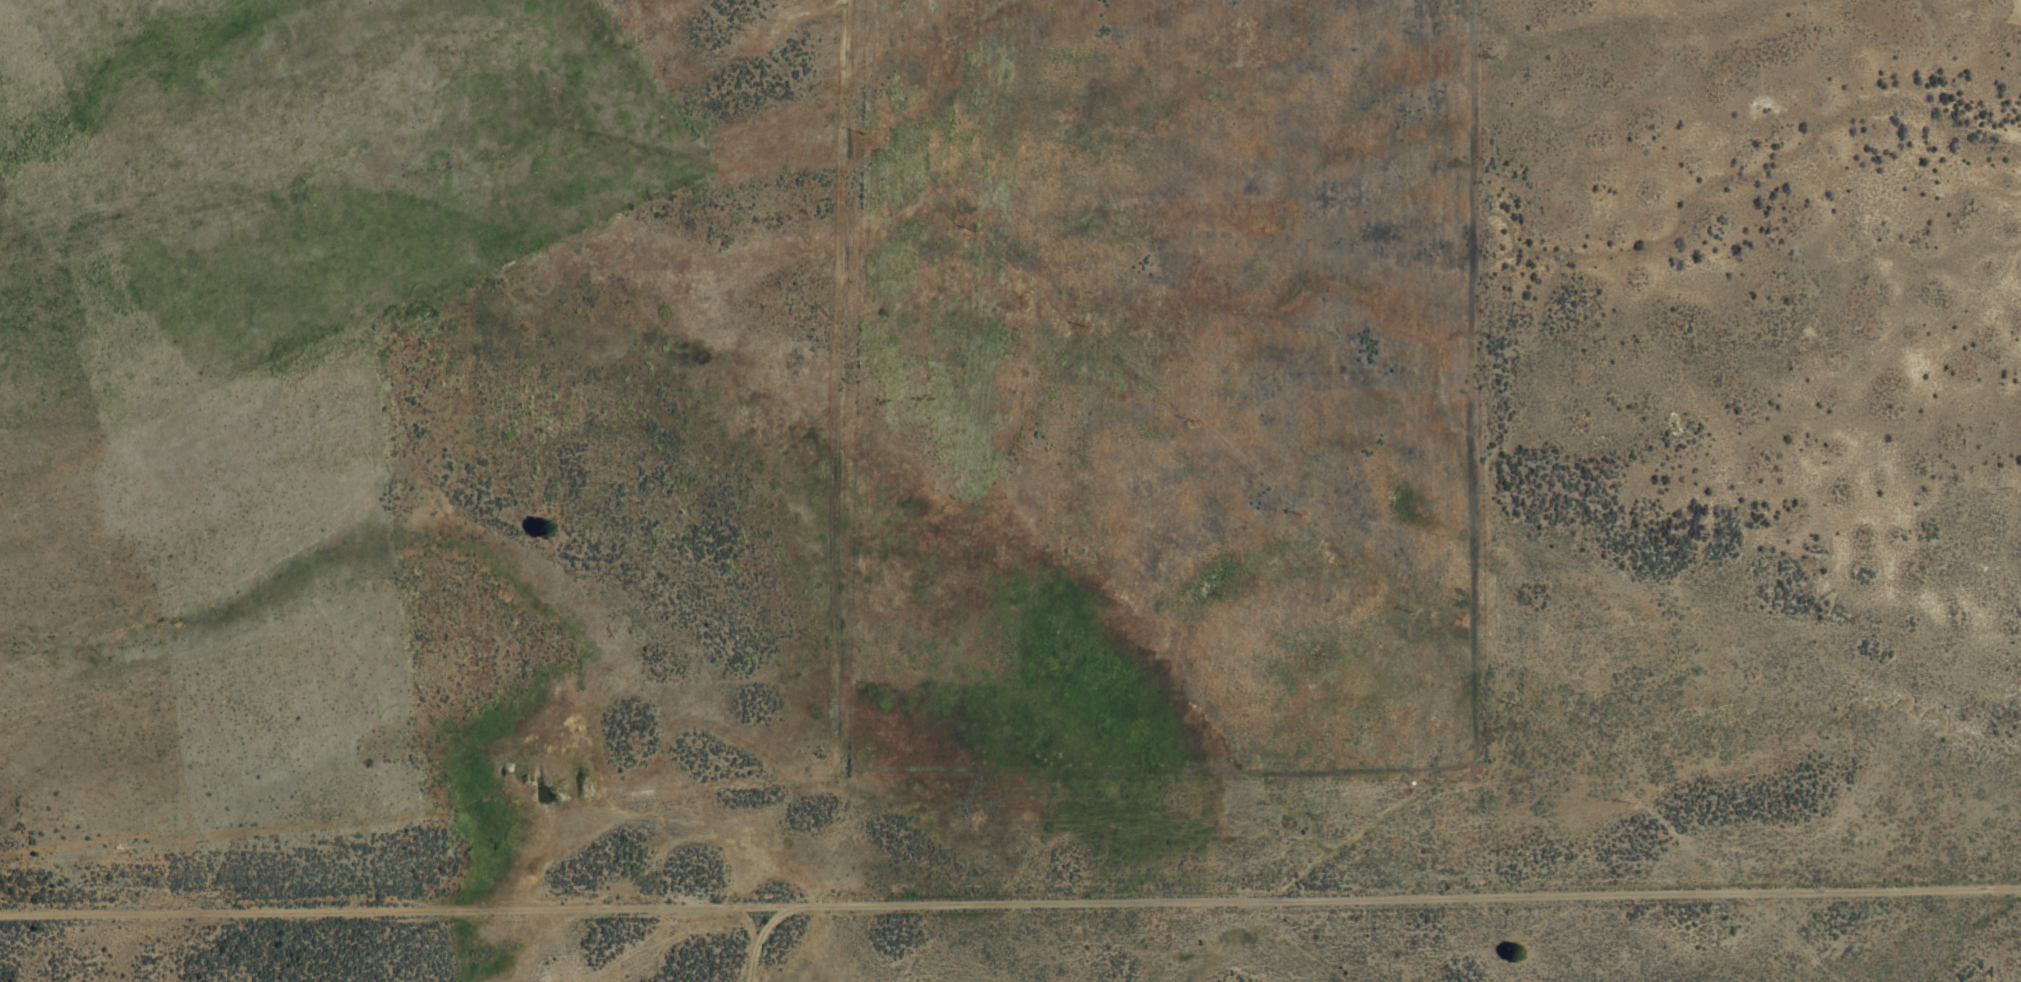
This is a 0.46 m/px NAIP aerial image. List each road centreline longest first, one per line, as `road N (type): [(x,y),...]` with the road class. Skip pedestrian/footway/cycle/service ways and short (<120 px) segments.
road 1 (track): [(2020,859),(0,894)]

